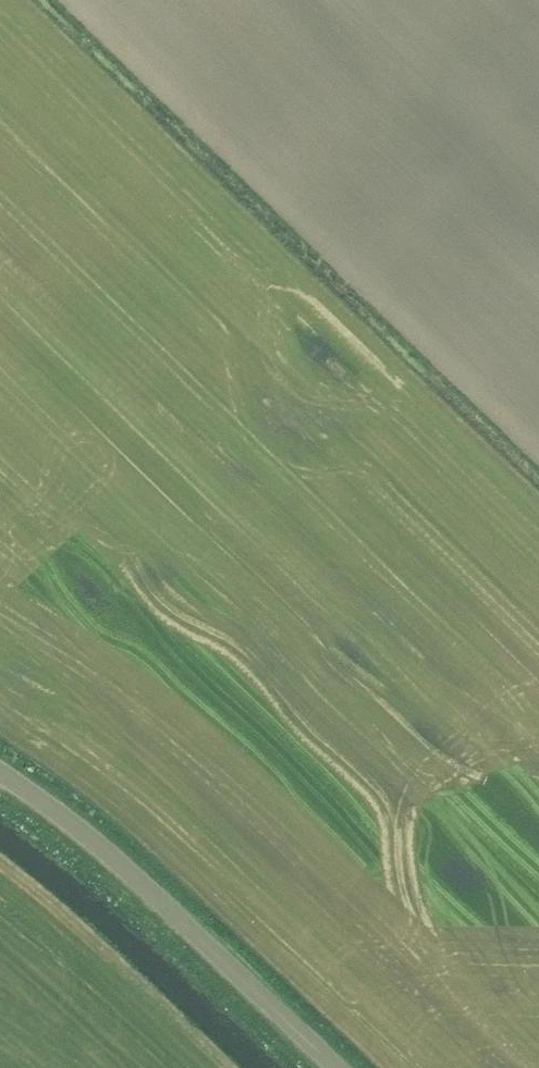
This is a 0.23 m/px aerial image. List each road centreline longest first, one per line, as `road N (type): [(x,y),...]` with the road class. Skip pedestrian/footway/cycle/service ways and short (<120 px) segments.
road 1 (unclassified): [(339,1067),(127,870),(0,772)]

